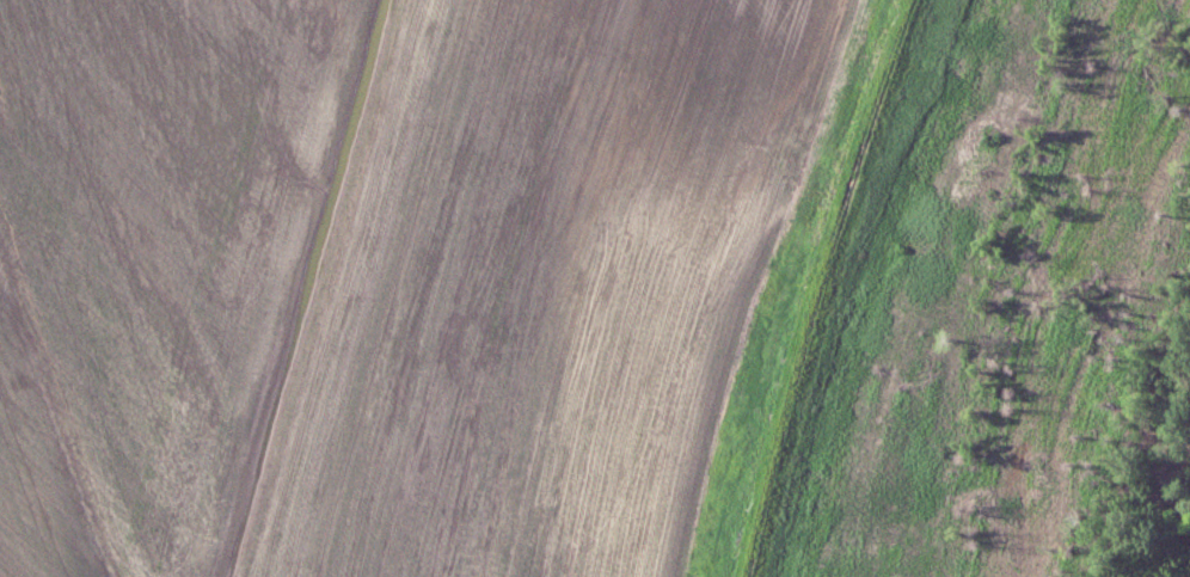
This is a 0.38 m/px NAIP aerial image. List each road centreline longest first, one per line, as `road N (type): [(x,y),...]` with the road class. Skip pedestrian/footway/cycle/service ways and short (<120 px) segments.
road 1 (residential): [(968,0),(854,284),(791,576)]

